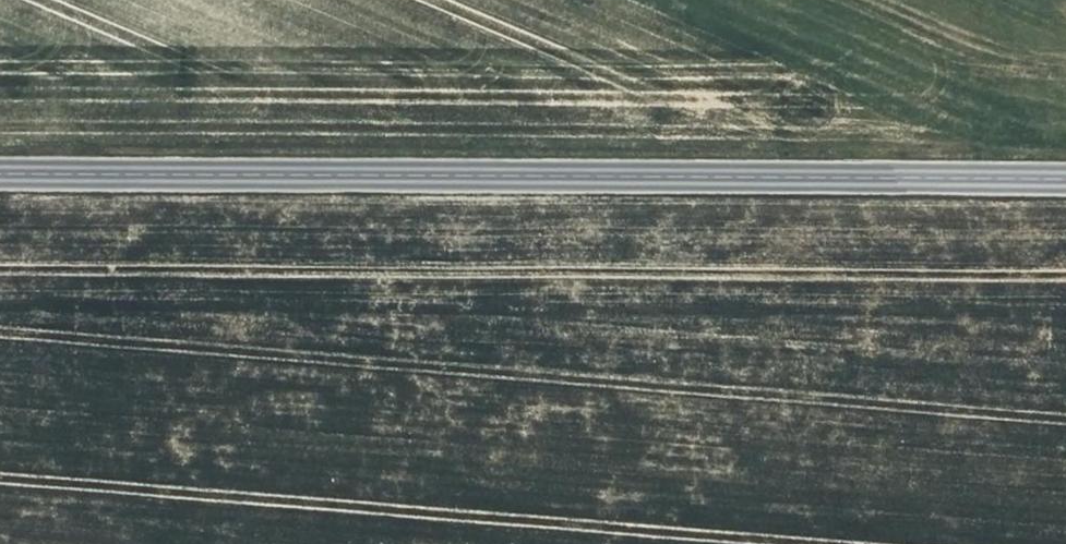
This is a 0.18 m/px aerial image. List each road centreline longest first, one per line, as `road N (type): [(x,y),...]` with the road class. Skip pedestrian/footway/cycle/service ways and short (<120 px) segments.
road 1 (tertiary): [(0,176),(1065,182)]

